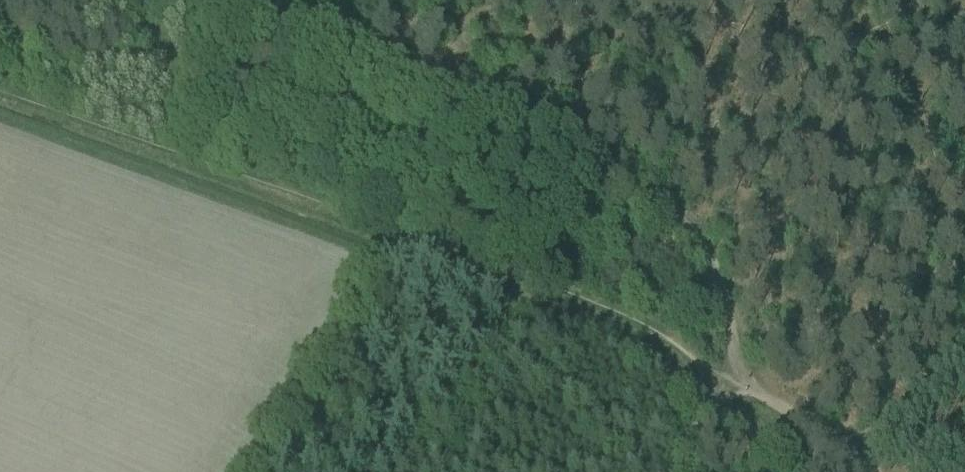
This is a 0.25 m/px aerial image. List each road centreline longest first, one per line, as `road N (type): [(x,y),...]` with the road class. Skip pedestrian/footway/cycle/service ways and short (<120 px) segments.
road 1 (track): [(726,359),(0,89)]
road 2 (track): [(247,0),(645,175),(713,225),(727,292),(726,359)]
road 3 (track): [(964,341),(846,466)]
road 4 (track): [(846,466),(726,359)]

